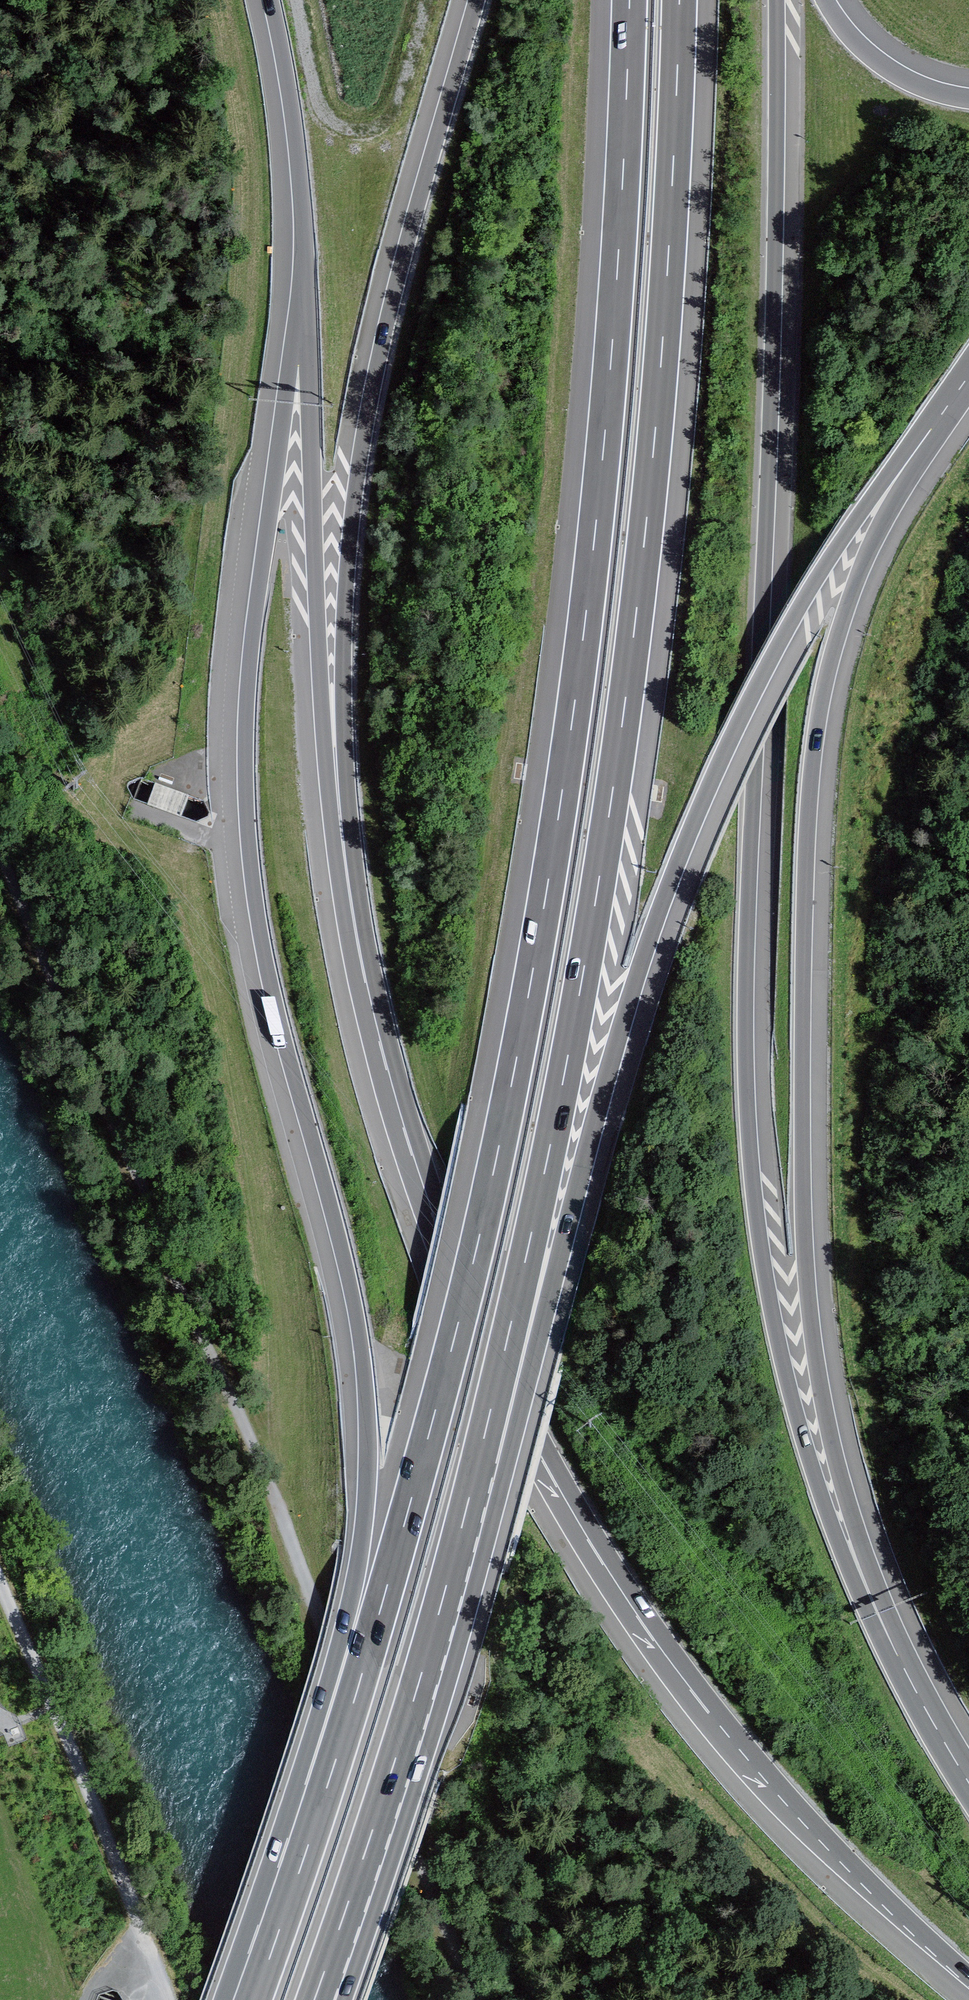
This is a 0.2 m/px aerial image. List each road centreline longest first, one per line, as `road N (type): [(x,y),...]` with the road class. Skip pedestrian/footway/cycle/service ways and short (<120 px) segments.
road 1 (motorway): [(630,0),(604,444),(547,891),(458,1324),(326,1789)]
road 2 (motorway): [(897,1655),(856,1587),(810,1460),(766,1279),(751,1162),(746,980),(775,264),(776,0)]
road 3 (motorway): [(306,252),(252,645),(246,786),(260,930),(348,1279),(365,1381),(367,1490),(326,1789)]
road 4 (motorway): [(477,1469),(564,1074),(622,722),(661,358),(679,0)]
road 5 (trunk): [(897,1655),(845,1493),(812,1327),(803,1220),(806,868),(829,669),(870,549),(930,430)]
road 6 (trunk): [(365,983),(459,1286),(553,1482),(646,1630),(738,1748),(968,1975)]
road 7 (motorway): [(477,1469),(543,1325),(633,987),(705,797),(820,574),(930,430)]
road 8 (motorway): [(477,0),(389,316),(357,477),(344,704),(365,983)]
road 9 (trunk): [(306,252),(325,746),(338,871),(365,983)]
road 10 (motorway): [(314,1999),(410,1711),(477,1469)]
road 11 (trunk): [(272,0),(306,252)]
road 12 (motorway): [(326,1789),(252,1999)]
road 13 (motorway): [(968,98),(895,74),(863,50),(825,0)]
road 14 (trunk): [(968,1783),(897,1655)]

